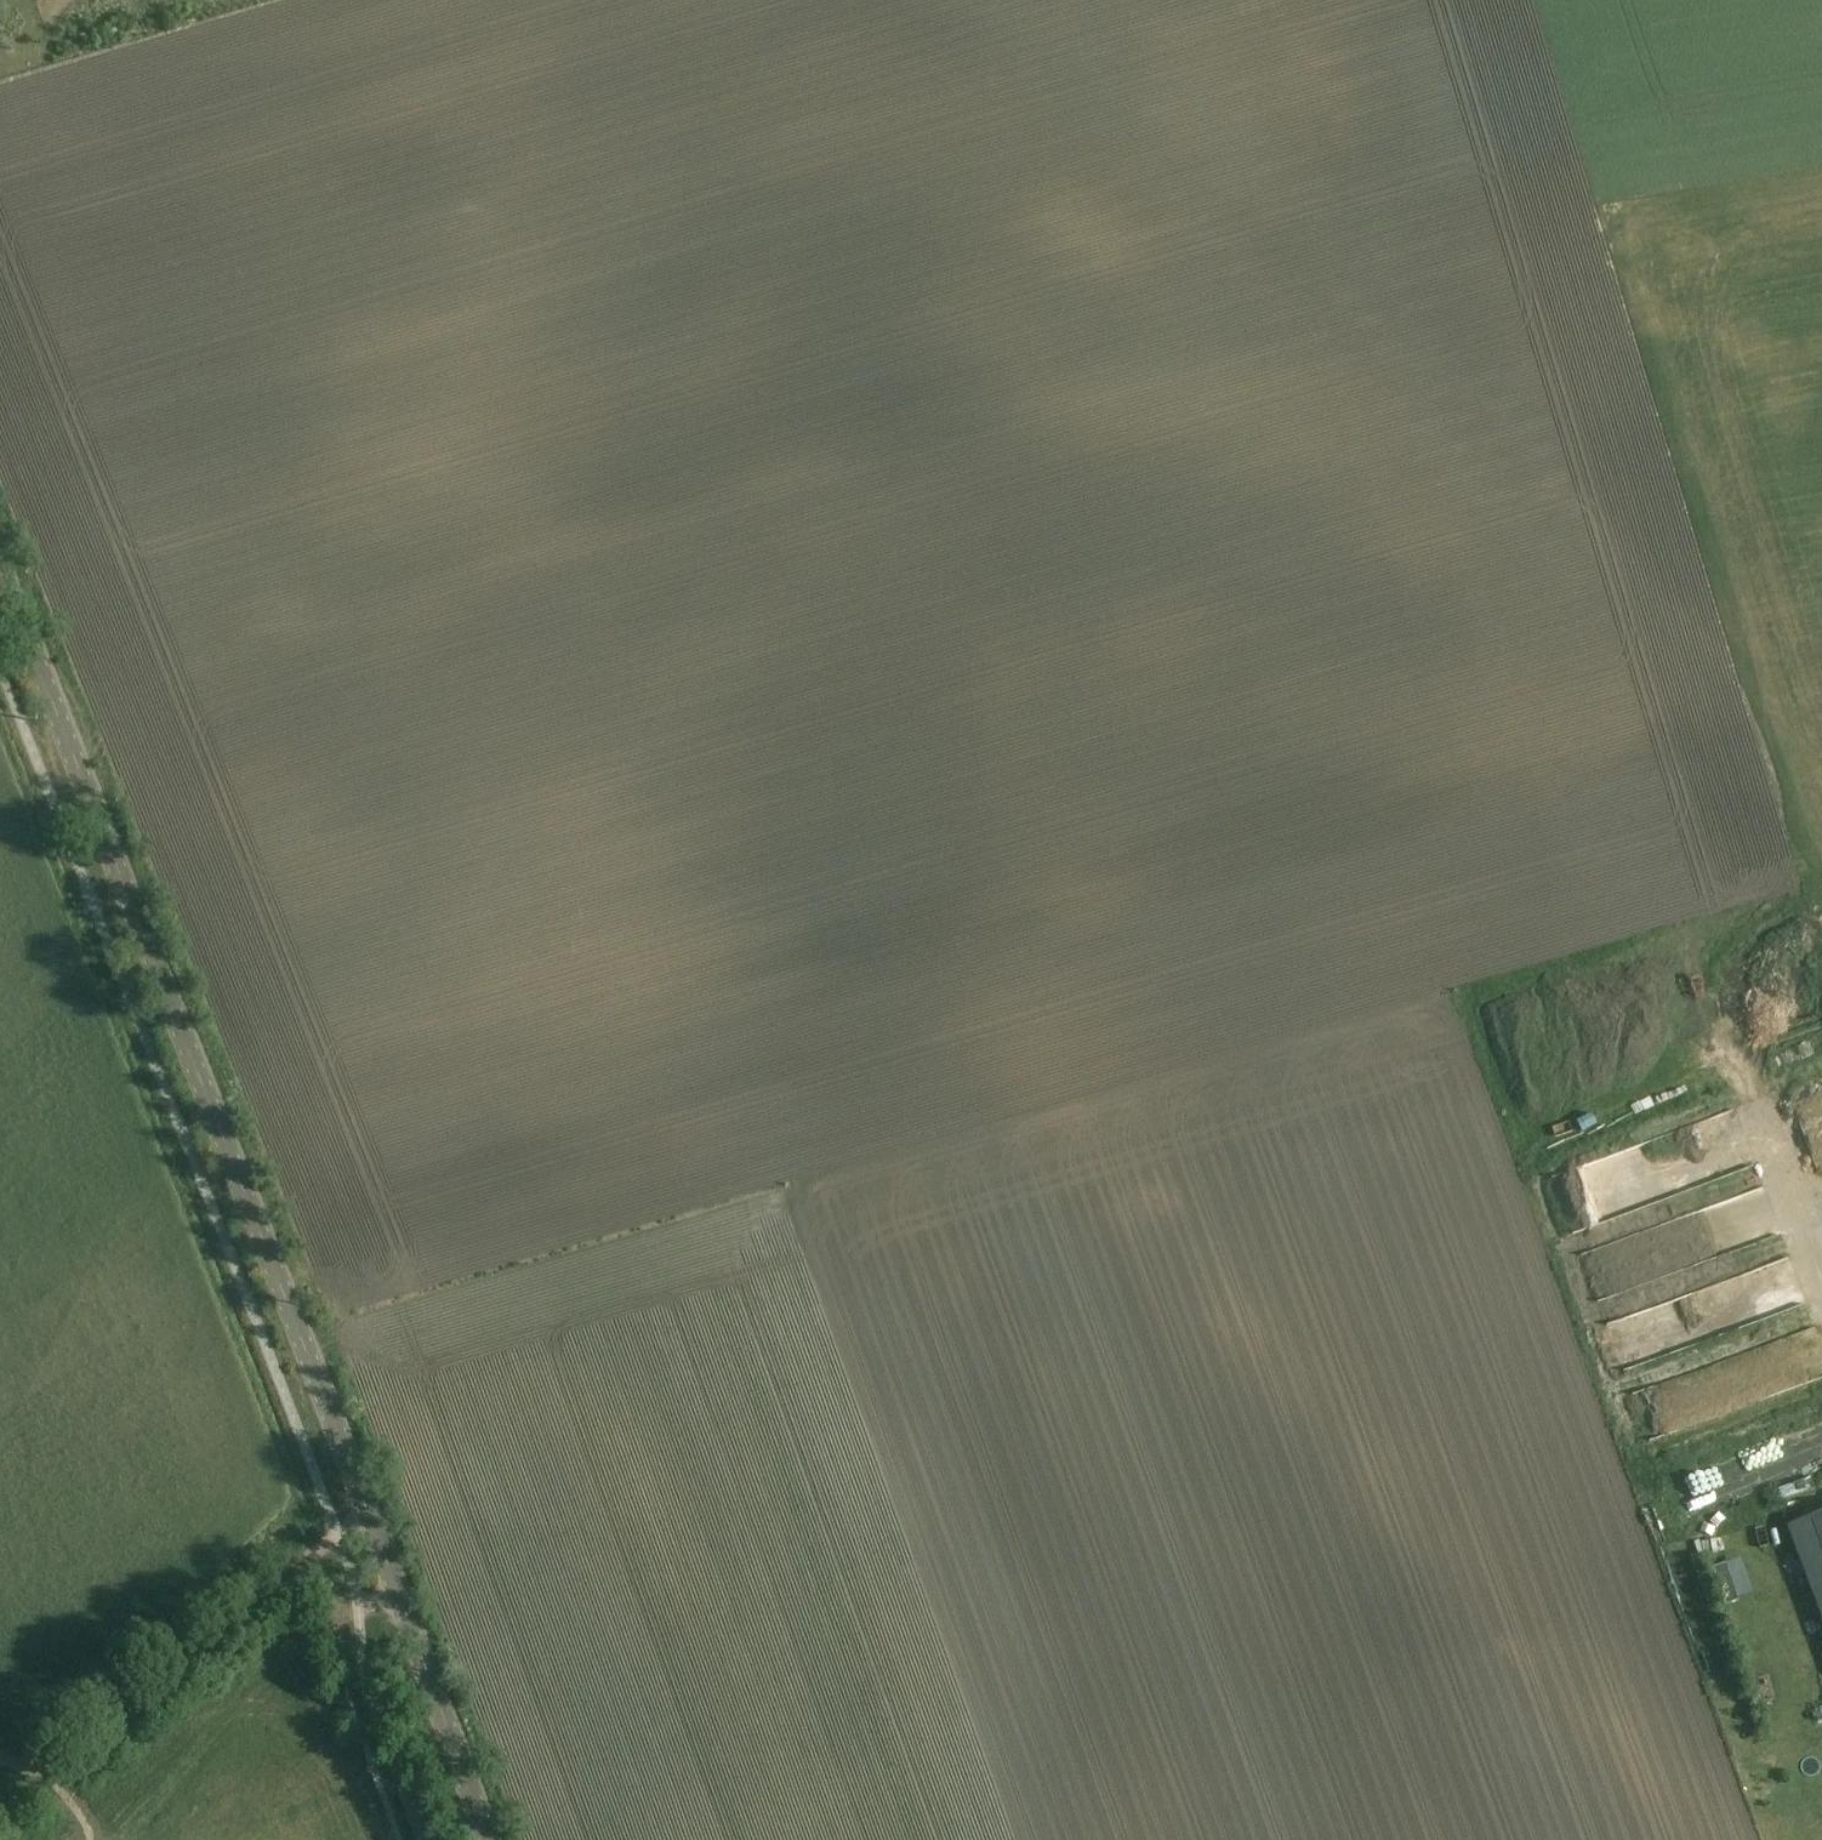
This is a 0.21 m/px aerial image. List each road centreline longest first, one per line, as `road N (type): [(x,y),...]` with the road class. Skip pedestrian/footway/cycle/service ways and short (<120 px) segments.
road 1 (tertiary): [(490,1839),(0,570)]
road 2 (track): [(0,1759),(48,1776),(339,1541)]

